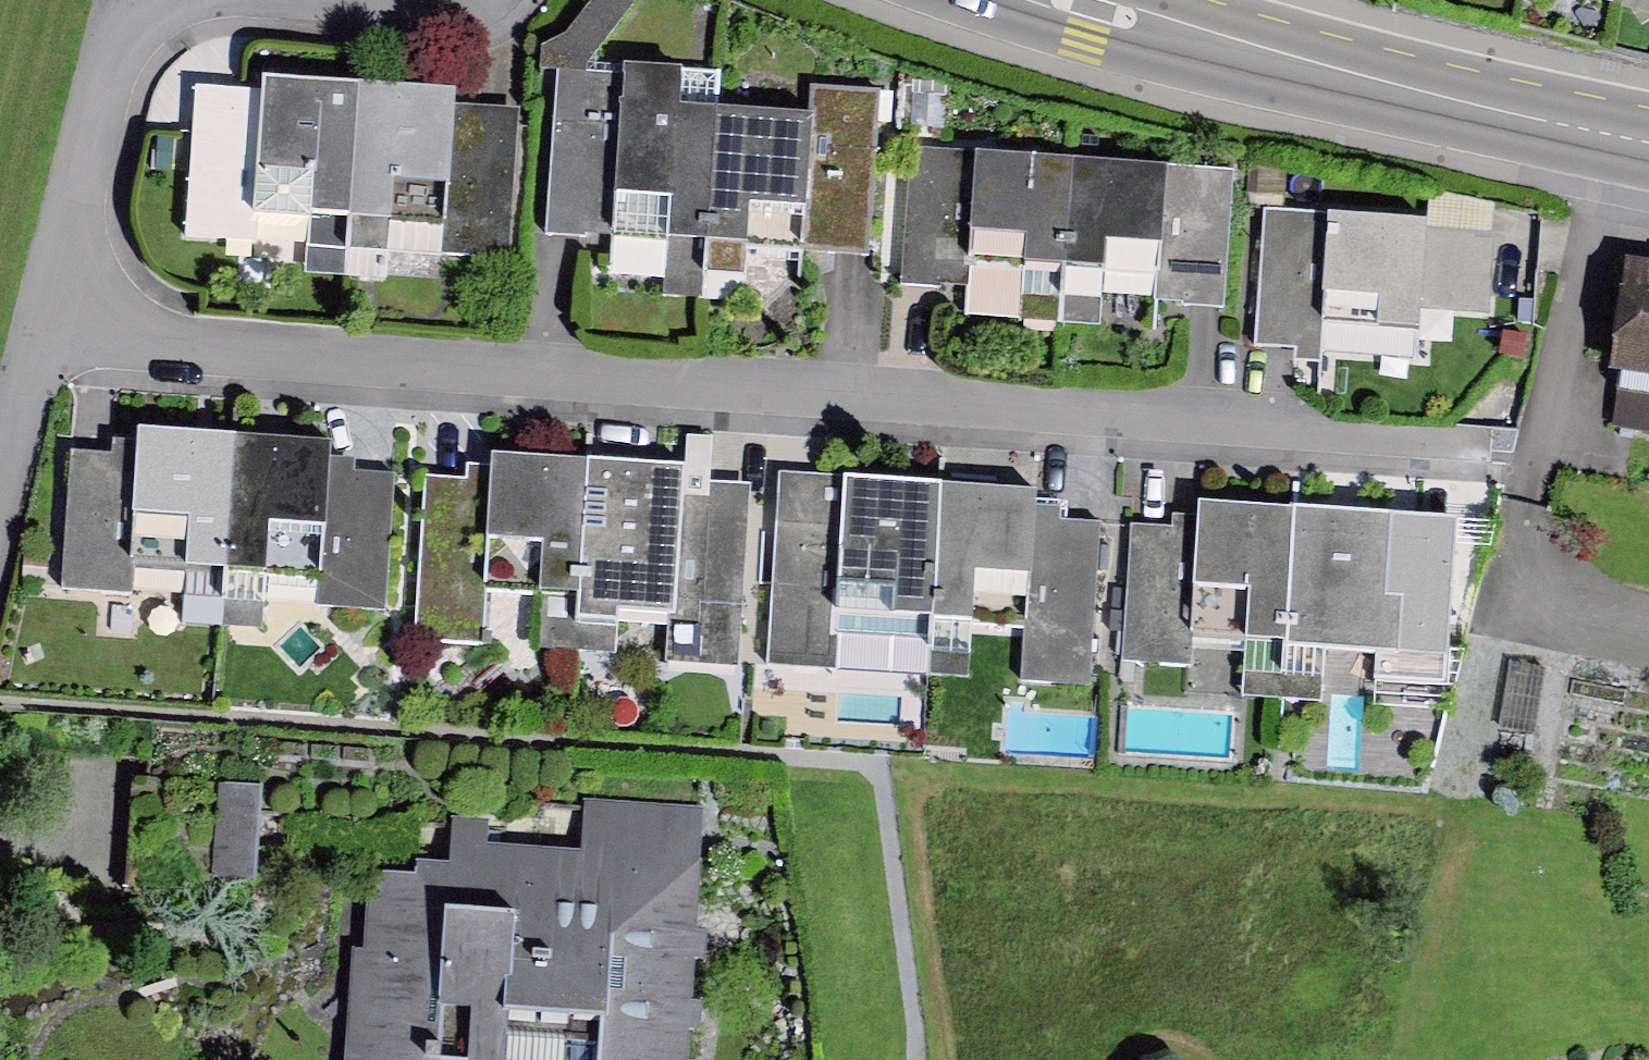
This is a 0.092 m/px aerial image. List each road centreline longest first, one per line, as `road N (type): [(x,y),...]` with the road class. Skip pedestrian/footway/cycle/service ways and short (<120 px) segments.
road 1 (residential): [(54,334),(1482,445)]
road 2 (primary): [(1648,145),(1280,65),(1082,0)]
road 3 (residential): [(170,0),(140,16),(54,334)]
road 4 (track): [(1634,142),(1536,478)]
road 5 (residential): [(54,334),(0,523)]

